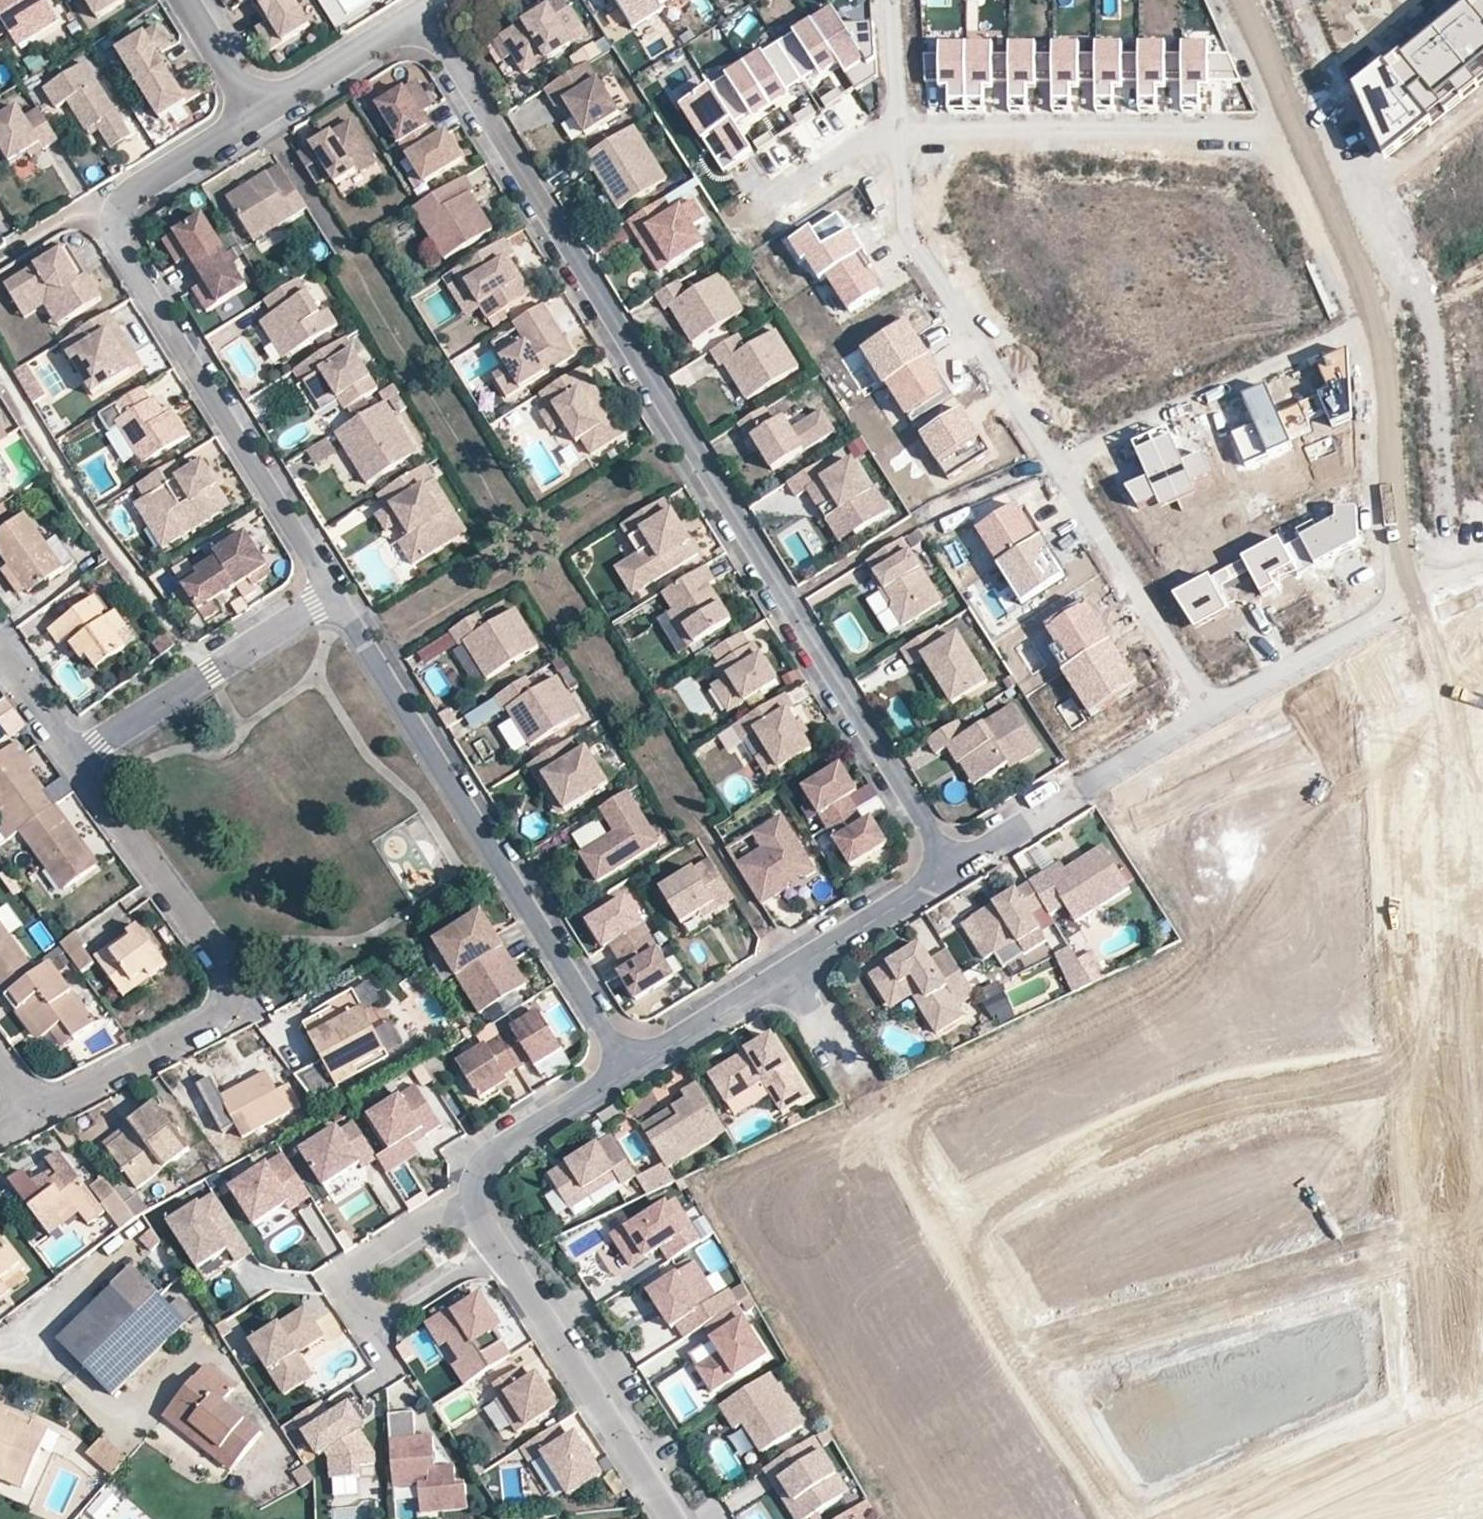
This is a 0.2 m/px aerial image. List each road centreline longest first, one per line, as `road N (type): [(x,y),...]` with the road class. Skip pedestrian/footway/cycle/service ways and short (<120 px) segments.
road 1 (residential): [(947,872),(923,818),(421,14)]
road 2 (residential): [(338,593),(117,235),(117,214),(133,191),(258,115)]
road 3 (residential): [(630,1069),(338,593)]
road 4 (unknown): [(939,1216),(1217,1097),(1440,1068)]
road 5 (residential): [(856,1081),(1125,1518)]
road 6 (residential): [(1429,919),(1468,1429)]
road 7 (residential): [(78,770),(219,964),(225,996),(205,1023),(72,1095),(32,1107)]
road 8 (residential): [(901,135),(976,125),(1304,144)]
road 9 (residential): [(1064,470),(907,225),(901,135)]
road 10 (residential): [(947,872),(630,1069)]
road 11 (residential): [(469,1195),(356,1264),(348,1292),(361,1314),(392,1317),(498,1249)]
road 12 (residential): [(1374,323),(1151,421),(1064,470)]
road 13 (residential): [(671,1518),(498,1249)]
road 14 (residential): [(338,593),(113,737),(78,770)]
road 15 (residential): [(1404,605),(1429,919)]
road 16 (residential): [(1213,718),(1064,470)]
road 17 (residential): [(1374,323),(1404,605)]
road 18 (residential): [(1213,718),(1404,605)]
road 19 (residential): [(1272,1518),(1468,1429)]
road 20 (residential): [(1304,144),(1374,323)]
road 21 (residential): [(258,115),(421,14)]
road 22 (residential): [(1239,0),(1304,144)]
road 23 (residential): [(630,1069),(496,1152)]
road 24 (residential): [(766,214),(901,135)]
road 25 (residential): [(1078,790),(947,872)]
road 26 (residential): [(1078,790),(1213,718)]
road 27 (residential): [(901,135),(892,0)]
road 28 (residential): [(258,115),(188,0)]
road 29 (residential): [(0,662),(78,770)]

